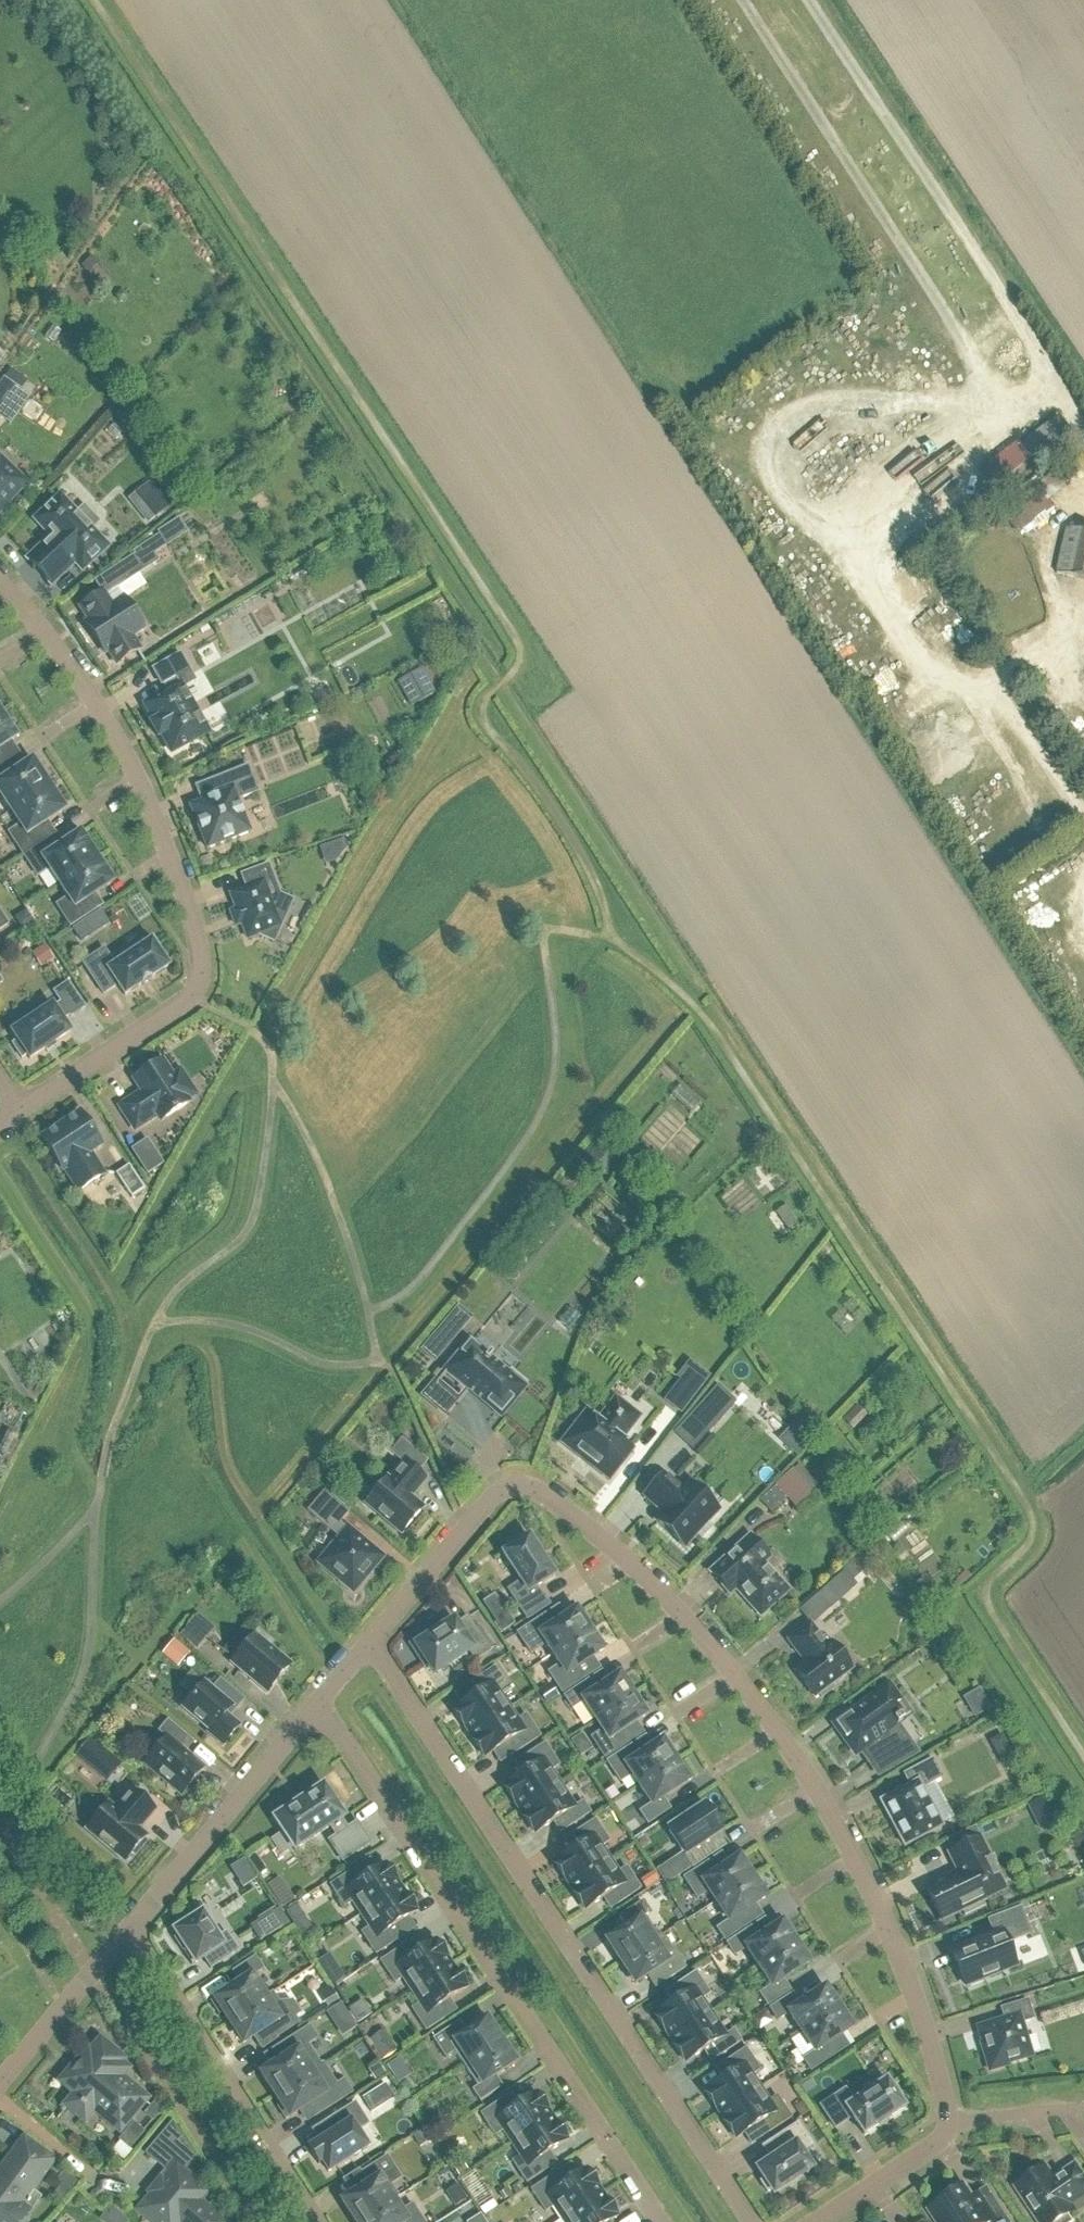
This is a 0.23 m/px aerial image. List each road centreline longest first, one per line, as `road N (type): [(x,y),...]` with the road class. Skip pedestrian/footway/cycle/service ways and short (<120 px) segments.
road 1 (residential): [(950,2122),(903,1964),(820,1796),(732,1670),(556,1505),(526,1489),(503,1494),(369,1643)]
road 2 (residential): [(752,2221),(369,1643)]
road 3 (residential): [(21,1107),(191,996),(202,966),(144,793),(120,746),(56,644),(0,584)]
road 4 (residential): [(318,1706),(659,2221)]
road 5 (residential): [(316,2221),(130,1926)]
road 6 (residential): [(318,1706),(130,1926)]
road 7 (residential): [(130,1926),(0,2084)]
road 8 (residential): [(813,2221),(941,2140),(950,2122)]
road 9 (residential): [(950,2122),(1083,2109)]

